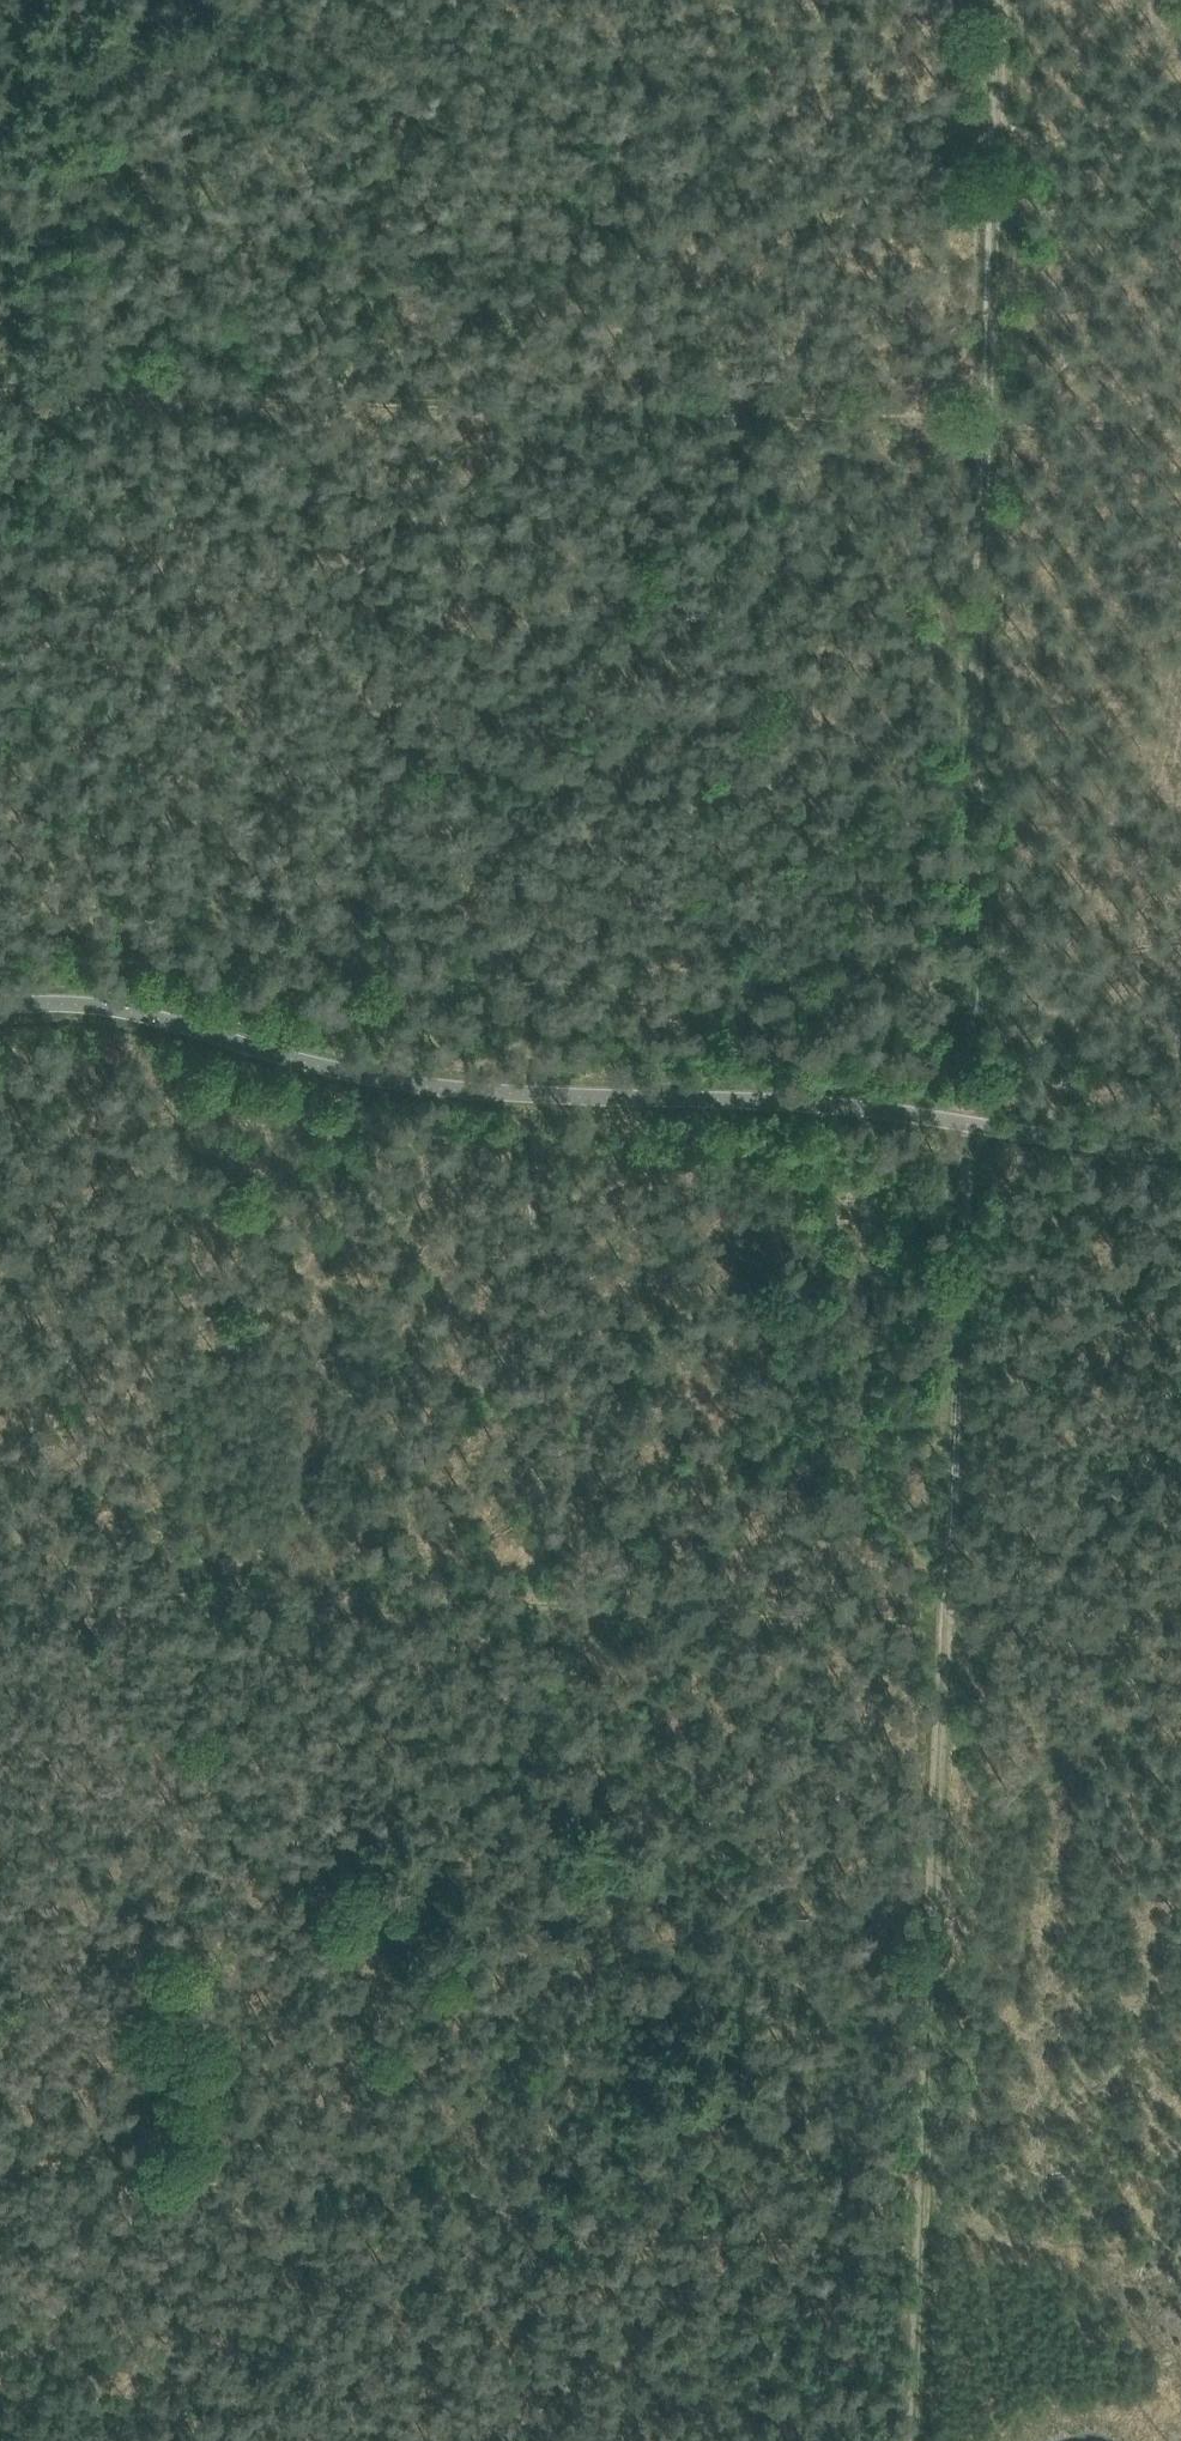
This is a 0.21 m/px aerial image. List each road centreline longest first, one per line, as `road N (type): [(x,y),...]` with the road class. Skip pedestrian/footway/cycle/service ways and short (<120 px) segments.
road 1 (track): [(0,371),(1180,408)]
road 2 (track): [(0,1593),(942,1638)]
road 3 (track): [(922,2219),(583,2205),(353,2162),(0,2156)]

